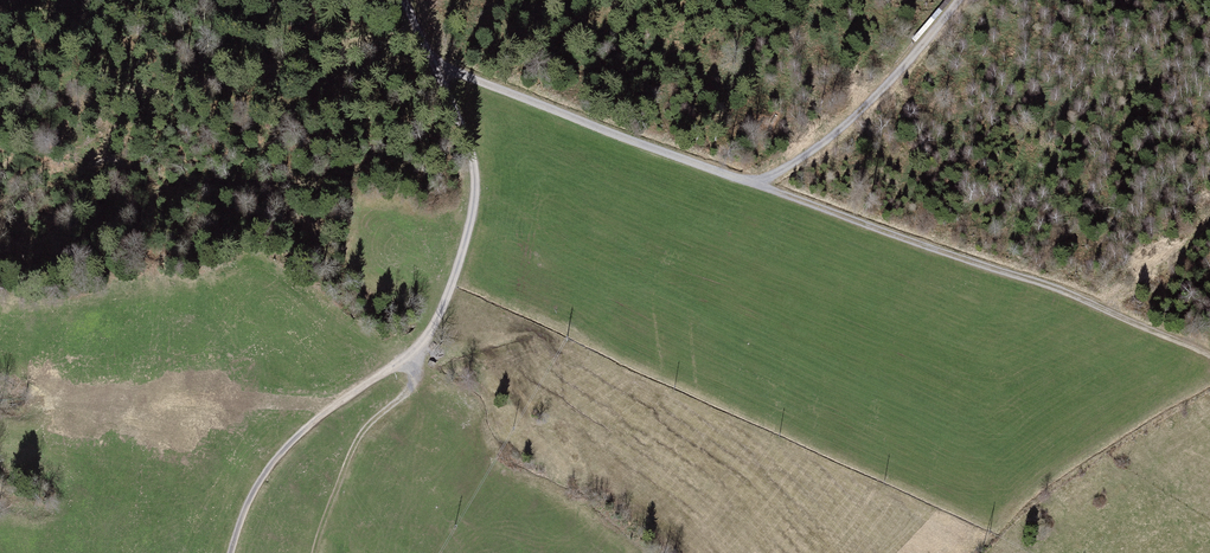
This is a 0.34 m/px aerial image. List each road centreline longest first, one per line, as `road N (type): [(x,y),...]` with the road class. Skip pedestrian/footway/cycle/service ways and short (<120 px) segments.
road 1 (track): [(1209,352),(1080,296),(436,66)]
road 2 (track): [(232,552),(240,521),(285,448),(433,335),(459,275),(476,200),(474,157),(436,66)]
road 3 (track): [(757,184),(807,155),(969,0)]

